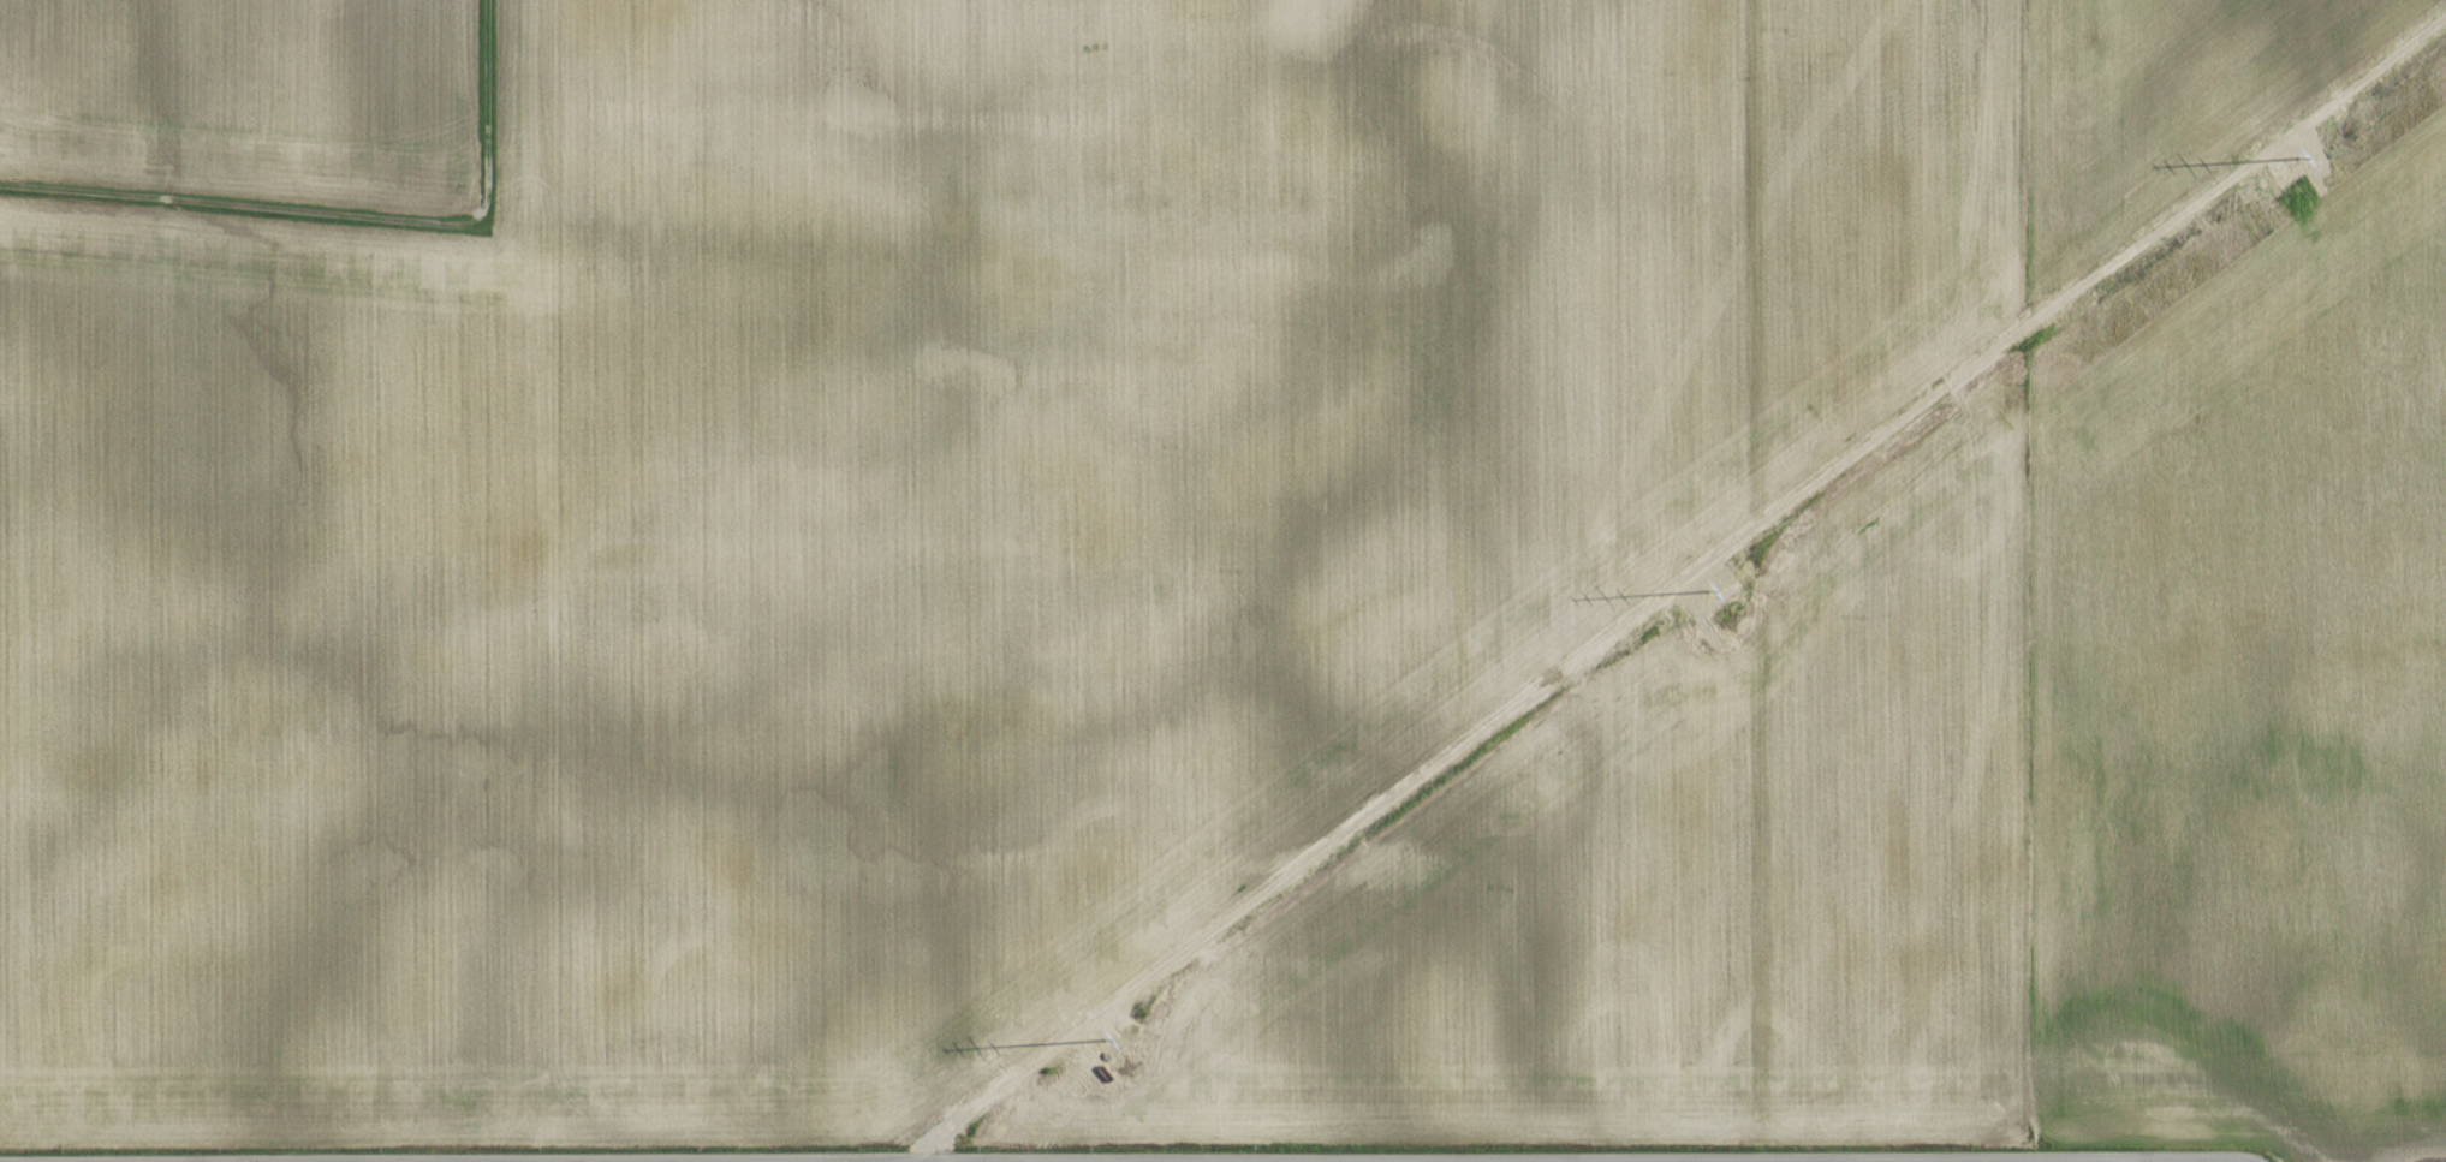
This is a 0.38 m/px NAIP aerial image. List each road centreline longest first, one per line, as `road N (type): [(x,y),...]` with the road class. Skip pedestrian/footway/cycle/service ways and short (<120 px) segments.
road 1 (tertiary): [(2254,1161),(337,1161)]

